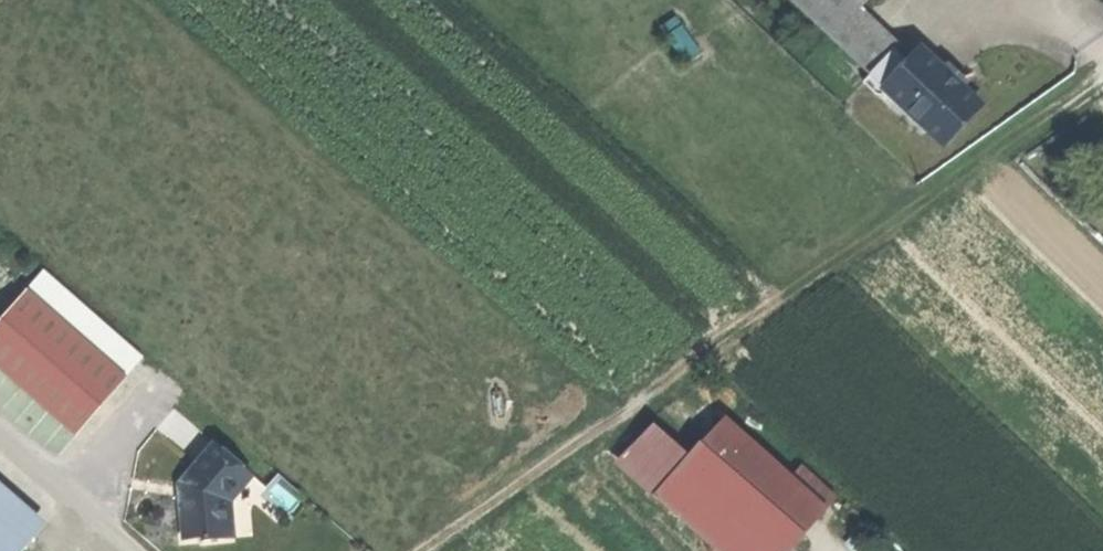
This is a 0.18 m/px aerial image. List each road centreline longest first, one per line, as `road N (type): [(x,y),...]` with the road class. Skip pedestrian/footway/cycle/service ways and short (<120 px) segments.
road 1 (track): [(1102,83),(428,550)]

